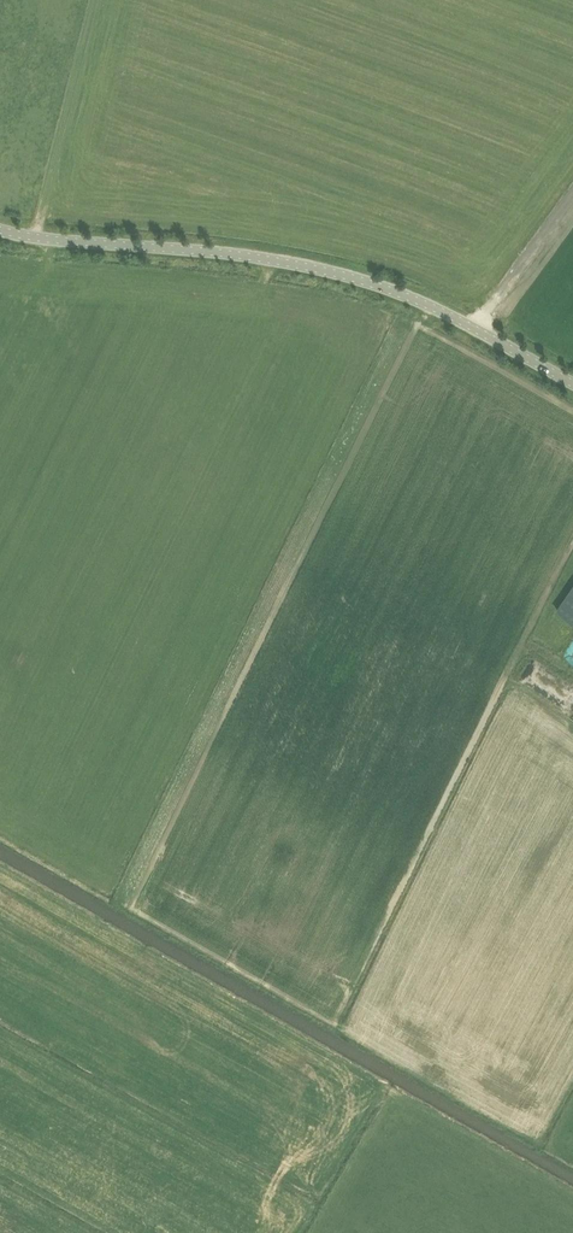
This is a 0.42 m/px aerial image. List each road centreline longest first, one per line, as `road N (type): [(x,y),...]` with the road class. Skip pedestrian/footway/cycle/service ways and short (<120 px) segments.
road 1 (tertiary): [(572,384),(428,305),(345,275),(240,255),(0,229)]
road 2 (track): [(94,0),(34,236)]

